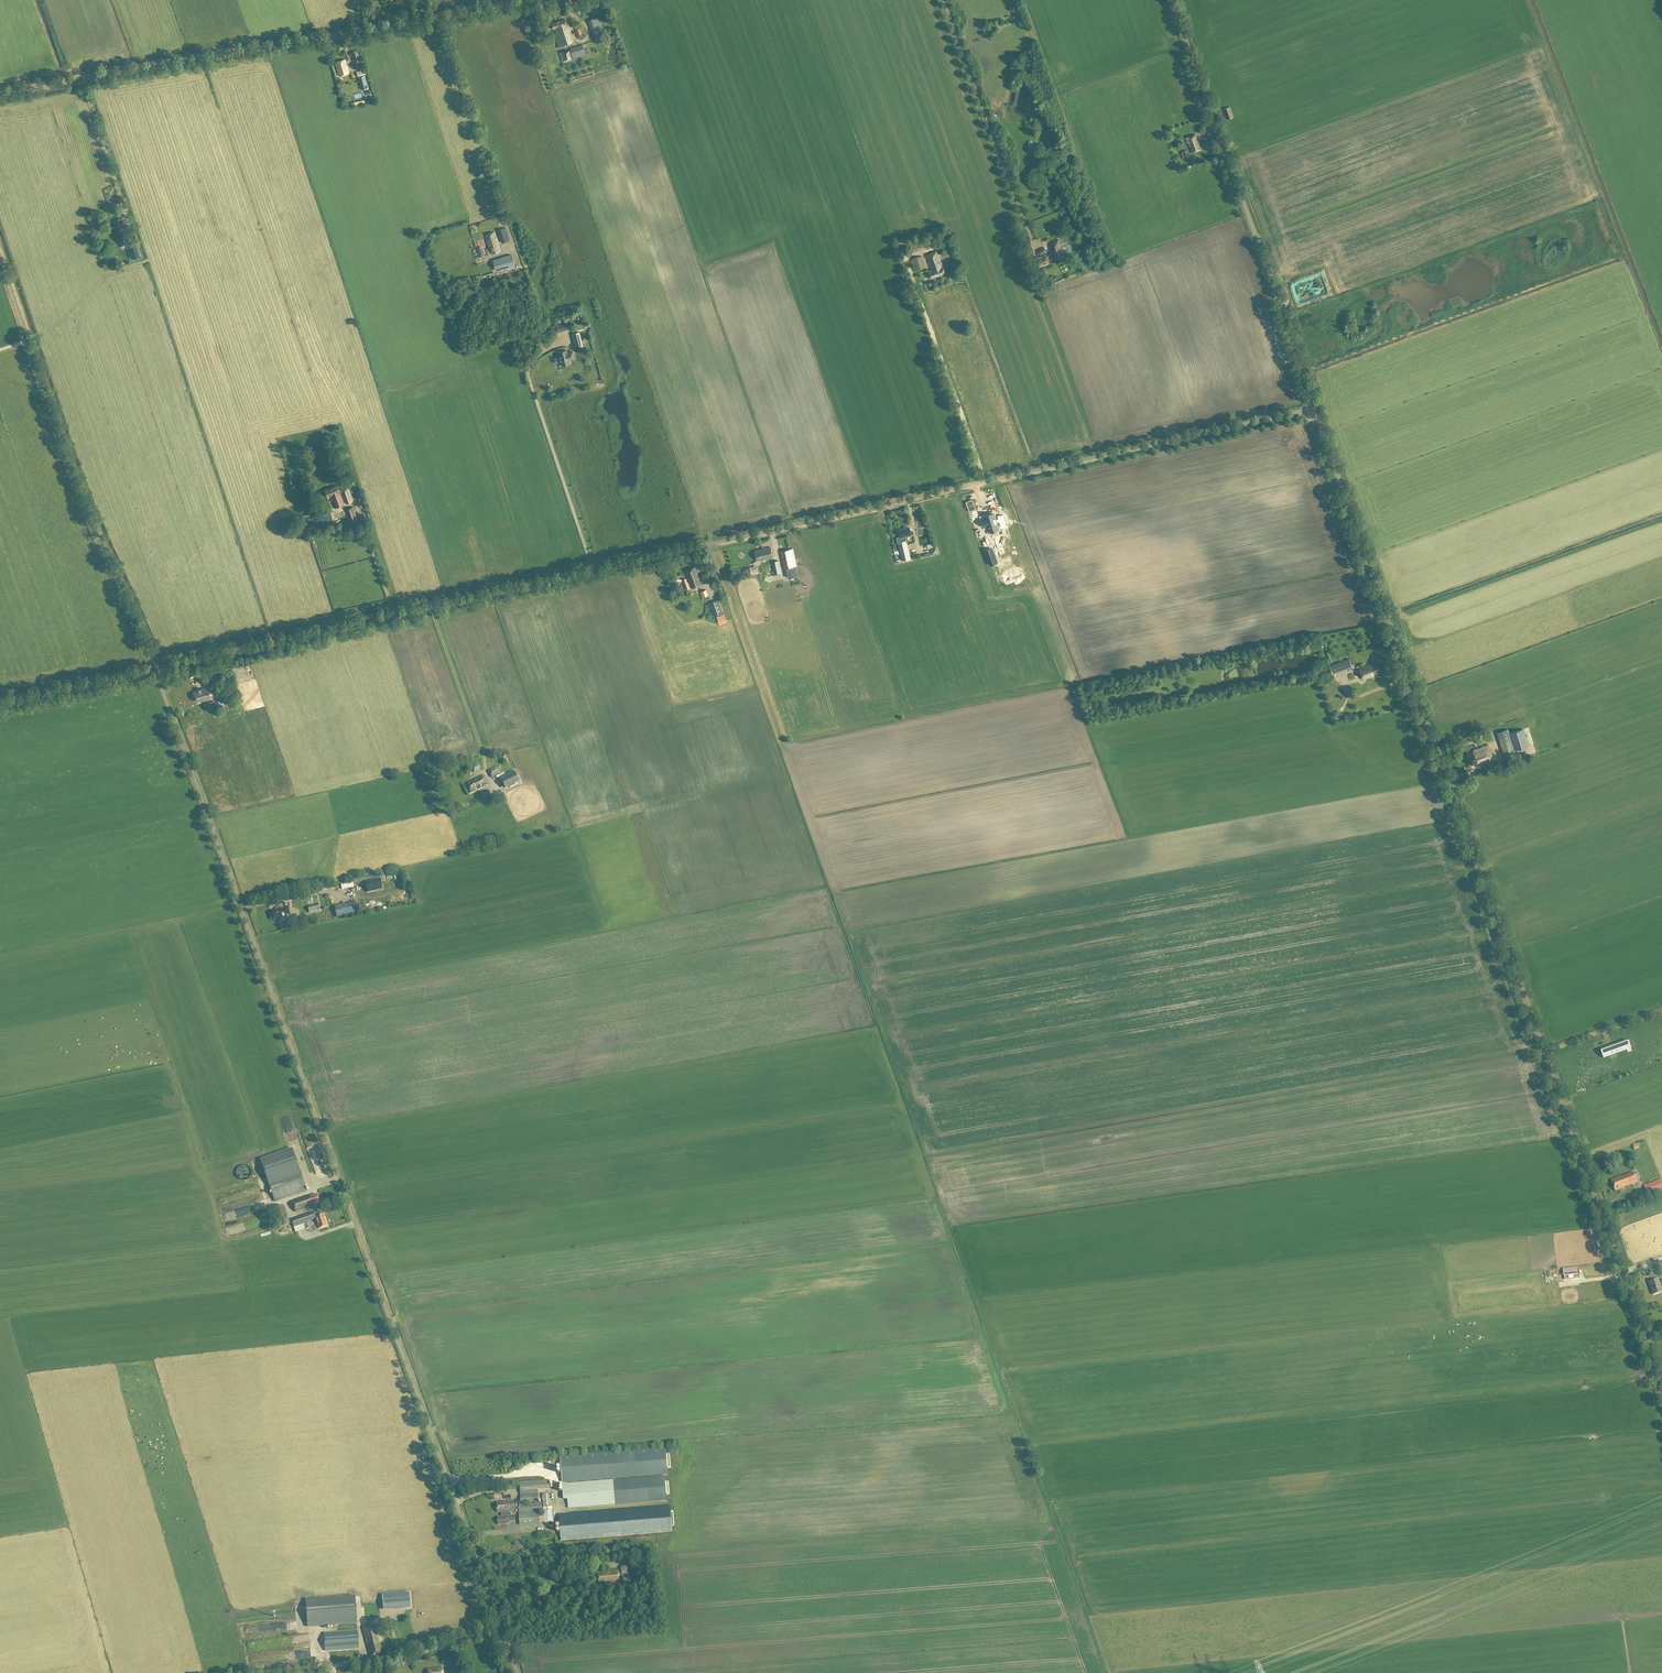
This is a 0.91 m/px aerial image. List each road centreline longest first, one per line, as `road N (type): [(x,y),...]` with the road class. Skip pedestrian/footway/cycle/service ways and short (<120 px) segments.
road 1 (unclassified): [(156,671),(1316,409)]
road 2 (unclassified): [(1661,1384),(1316,409)]
road 3 (unclassified): [(499,1625),(156,671)]
road 4 (unclassified): [(0,94),(554,0)]
road 5 (unclassified): [(156,671),(77,489),(0,260)]
road 6 (unclassified): [(1316,409),(1172,0)]
road 7 (unclassified): [(249,1672),(390,1663),(499,1625)]
road 8 (track): [(712,544),(785,745)]
road 9 (unclassified): [(0,704),(156,671)]
road 10 (track): [(1544,1056),(1661,1010)]

